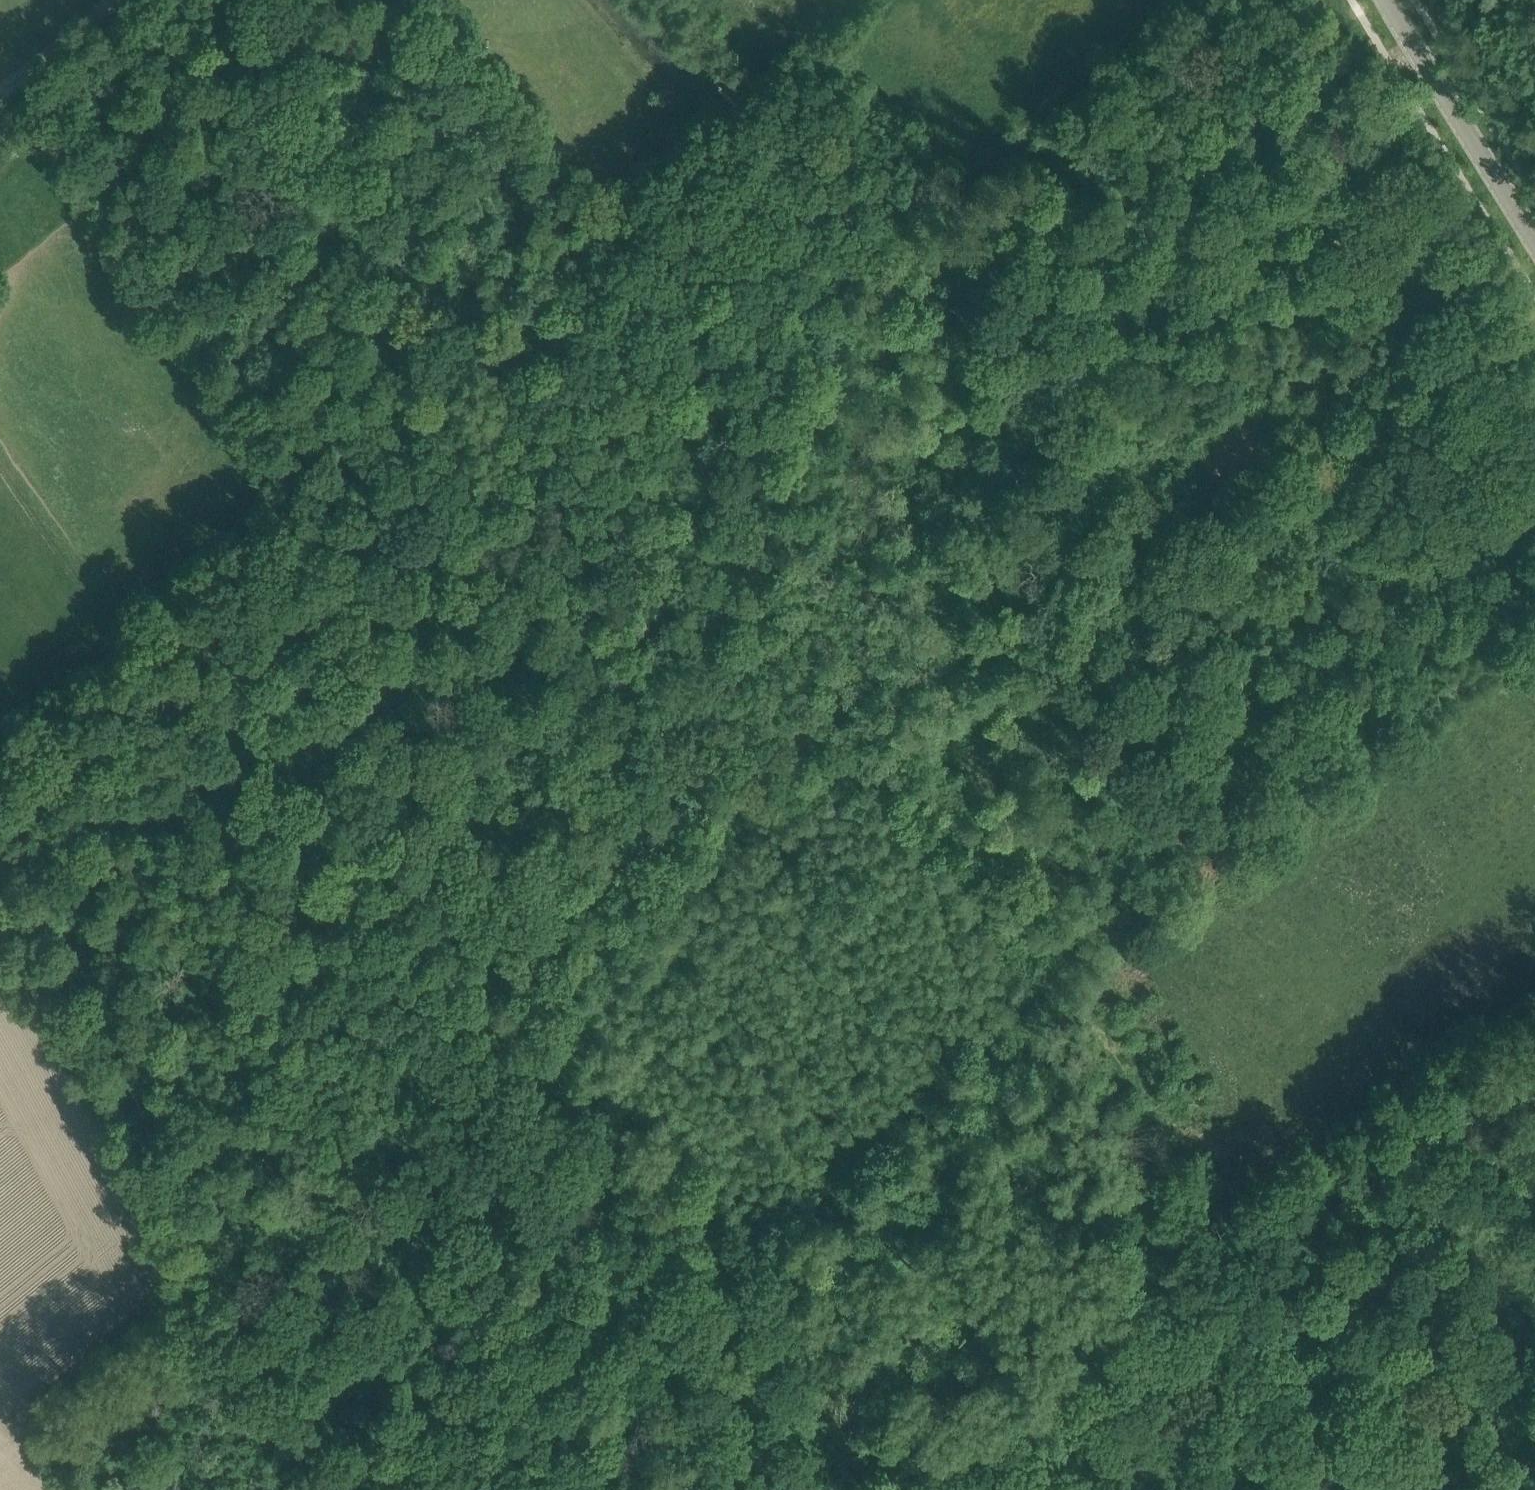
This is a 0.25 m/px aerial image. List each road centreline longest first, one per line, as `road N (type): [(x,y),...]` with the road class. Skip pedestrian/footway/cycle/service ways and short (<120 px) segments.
road 1 (tertiary): [(1534,239),(1388,0)]
road 2 (unclassified): [(0,94),(115,0)]

